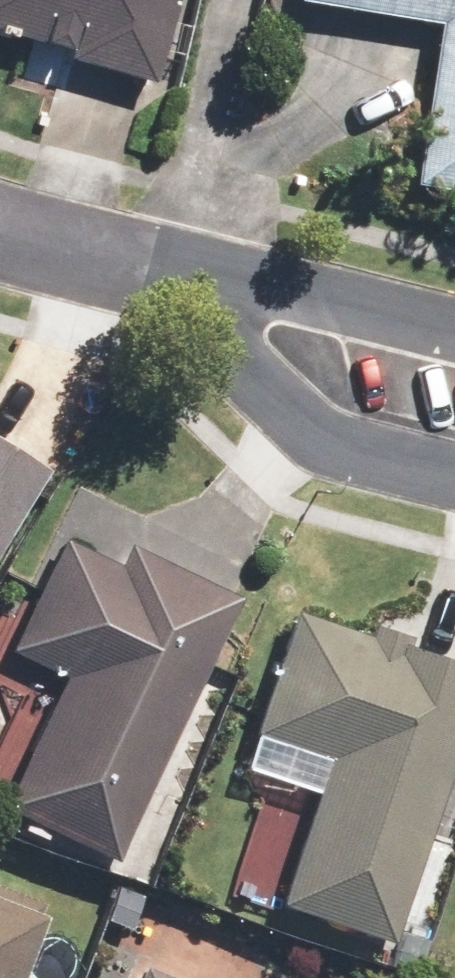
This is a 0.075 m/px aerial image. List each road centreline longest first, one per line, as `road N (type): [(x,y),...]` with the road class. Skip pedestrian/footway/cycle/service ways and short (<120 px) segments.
road 1 (residential): [(132,259),(258,276),(454,323)]
road 2 (residential): [(454,470),(330,442),(246,382)]
road 3 (residential): [(246,382),(132,259)]
road 4 (residential): [(0,223),(132,259)]

